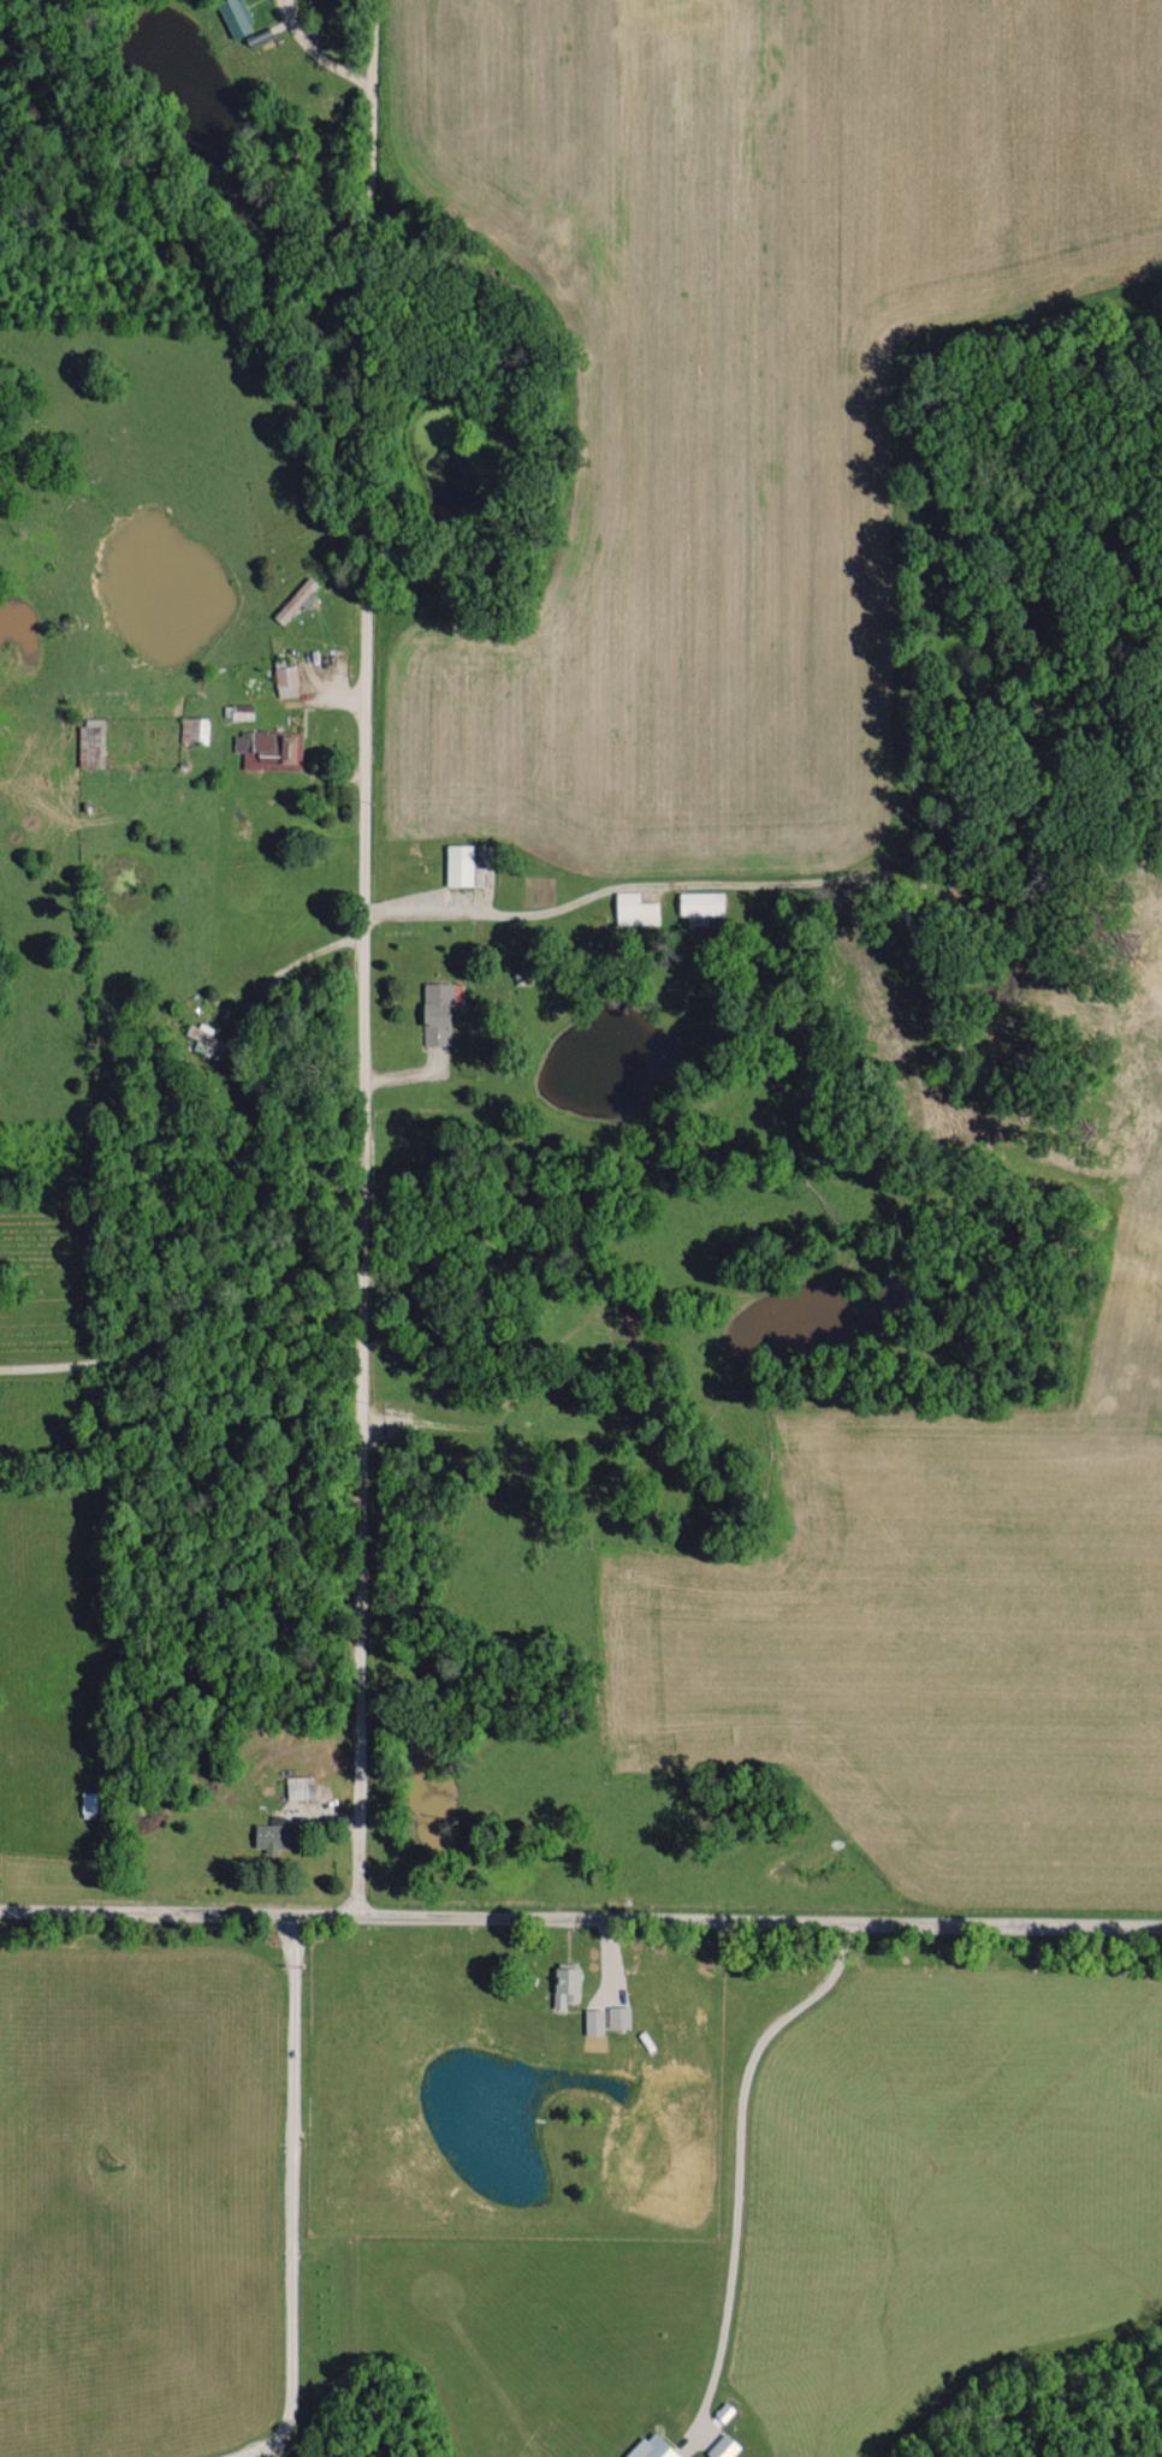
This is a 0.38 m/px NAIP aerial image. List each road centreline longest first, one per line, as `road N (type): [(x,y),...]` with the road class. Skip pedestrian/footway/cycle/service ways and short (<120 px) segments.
road 1 (residential): [(356,1915),(373,0)]
road 2 (residential): [(1161,1926),(356,1915)]
road 3 (residential): [(356,1915),(0,1908)]

